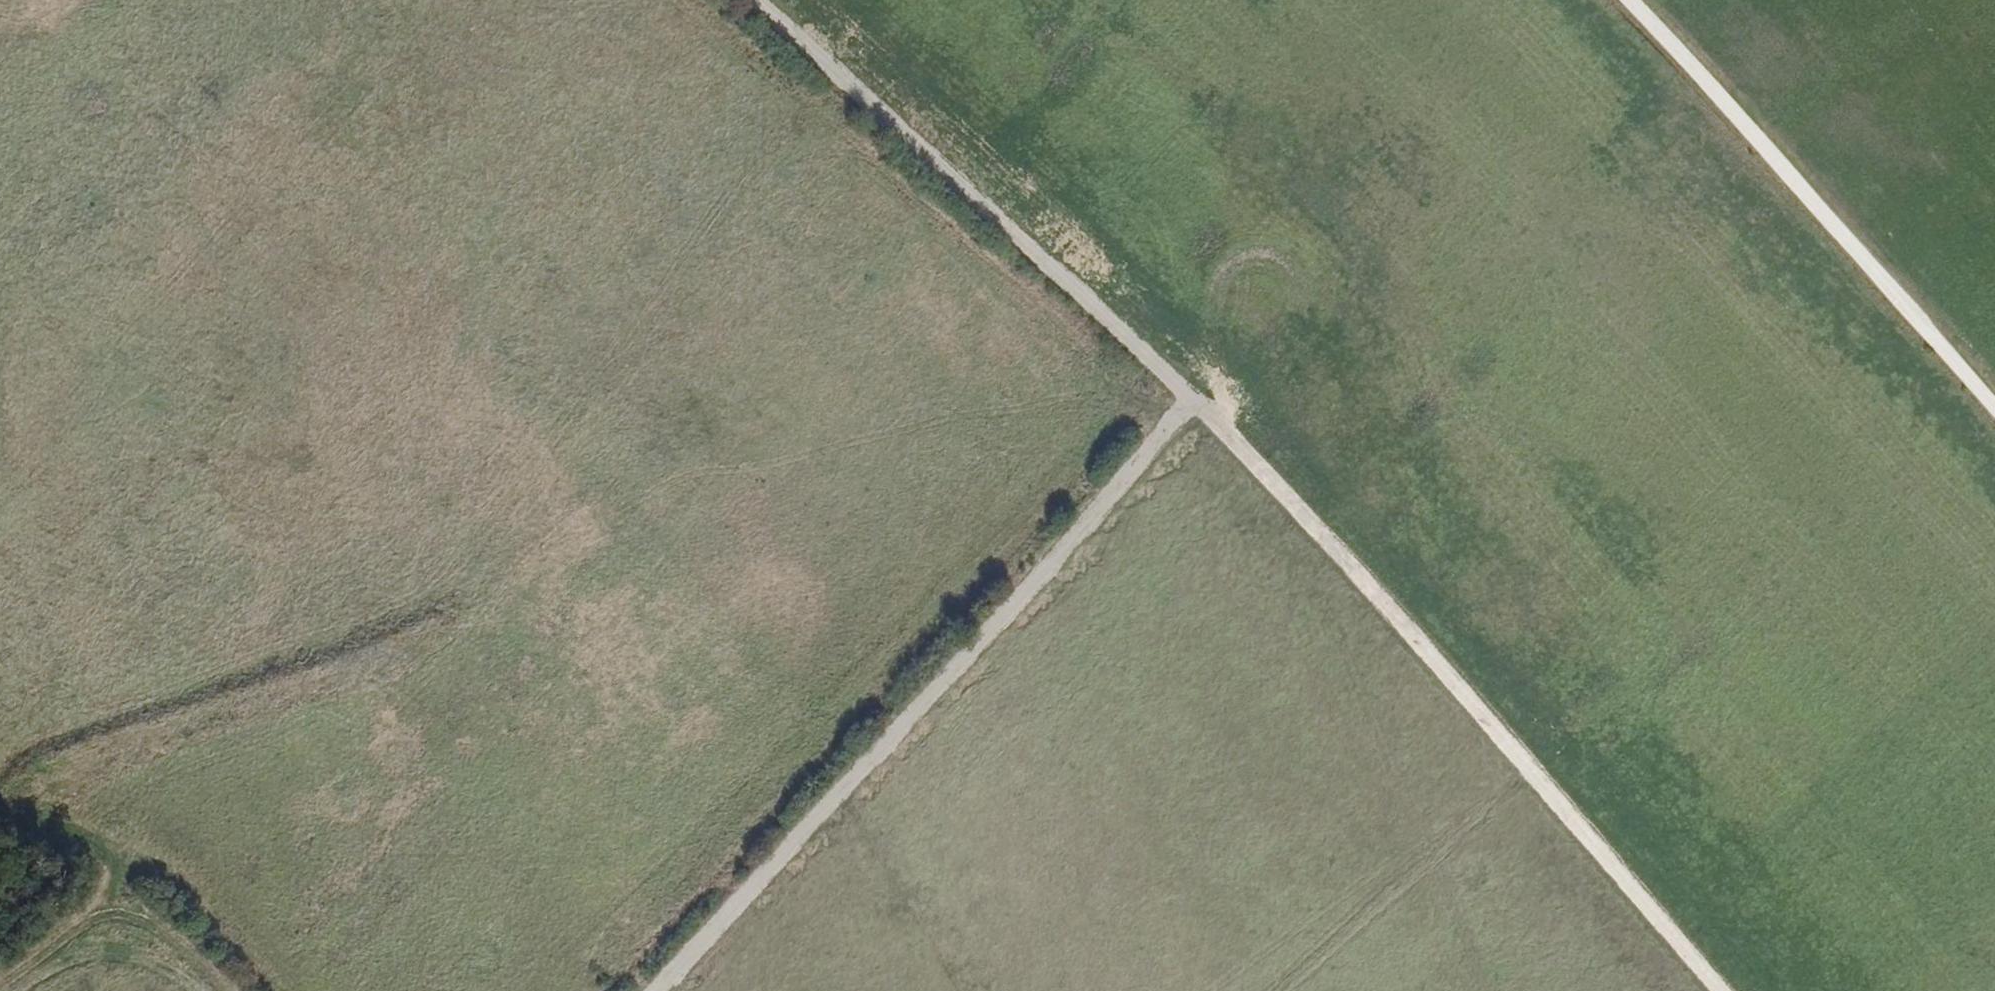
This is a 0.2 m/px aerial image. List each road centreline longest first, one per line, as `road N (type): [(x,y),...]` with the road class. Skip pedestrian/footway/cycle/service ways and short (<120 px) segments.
road 1 (track): [(1994,413),(1609,0)]

